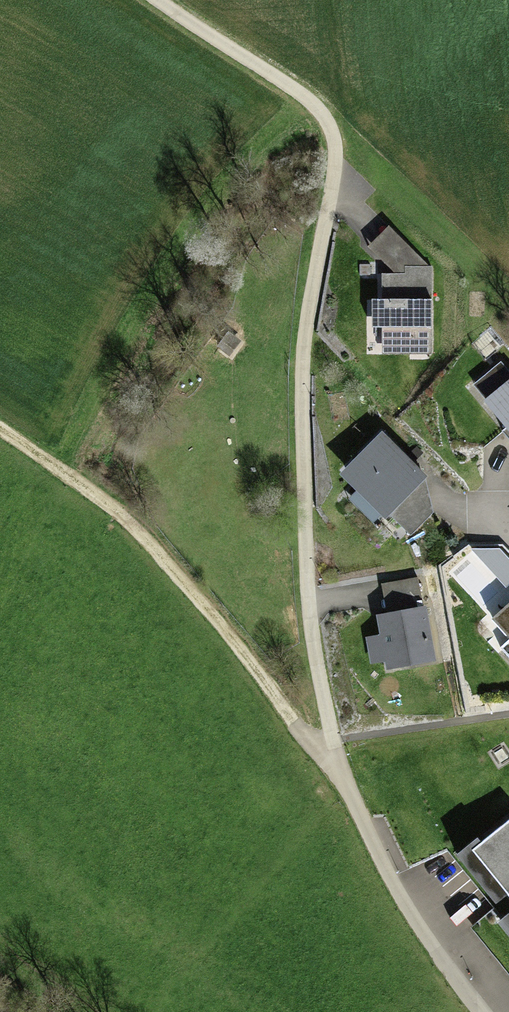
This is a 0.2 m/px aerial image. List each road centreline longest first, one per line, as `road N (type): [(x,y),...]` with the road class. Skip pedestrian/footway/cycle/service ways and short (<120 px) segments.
road 1 (track): [(157,0),(289,84),(328,121),(335,157),(303,369),(303,514),(333,764)]
road 2 (track): [(0,431),(100,501),(174,570),(333,764)]
road 3 (track): [(333,764),(405,904),(483,1011)]

